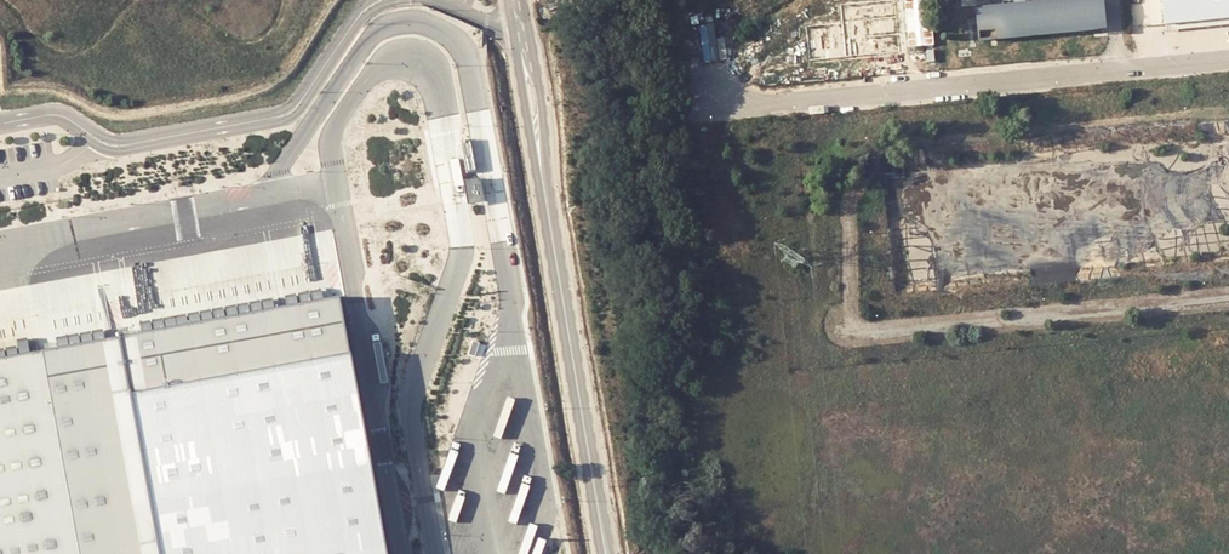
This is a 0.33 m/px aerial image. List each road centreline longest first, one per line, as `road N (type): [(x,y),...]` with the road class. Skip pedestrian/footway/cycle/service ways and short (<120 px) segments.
road 1 (unclassified): [(720,106),(1228,60)]
road 2 (tertiary): [(545,189),(605,550)]
road 3 (tertiary): [(507,0),(545,189)]
road 4 (tertiary): [(545,189),(544,117),(524,0)]

